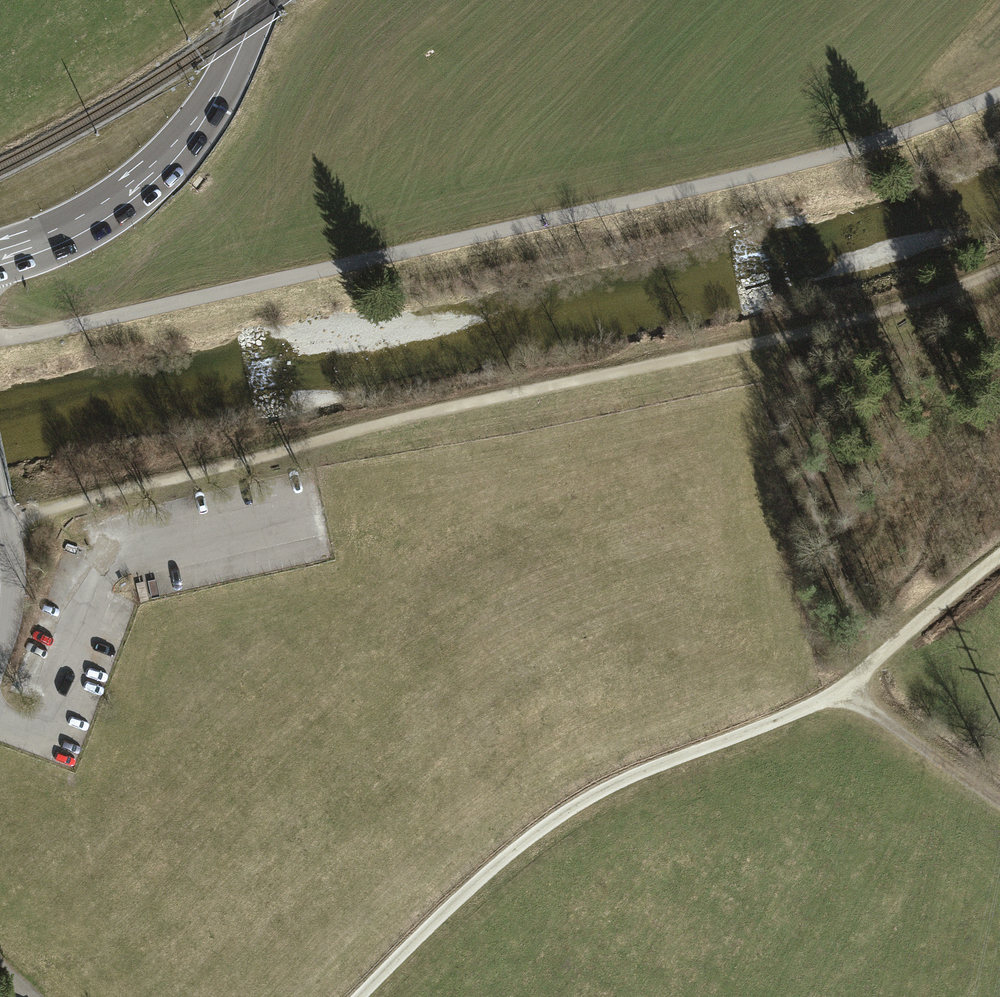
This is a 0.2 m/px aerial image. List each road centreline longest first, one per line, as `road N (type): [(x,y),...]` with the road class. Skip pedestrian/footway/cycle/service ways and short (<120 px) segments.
road 1 (track): [(0,527),(374,430),(843,325),(999,272)]
road 2 (track): [(999,92),(860,149),(719,184),(0,336)]
road 3 (track): [(358,996),(495,863),(572,803),(847,691),(999,559)]
road 4 (primary): [(0,257),(94,219),(149,176),(223,81),(261,0)]
road 5 (track): [(847,691),(999,805)]
road 6 (residential): [(0,499),(10,585),(0,643)]

